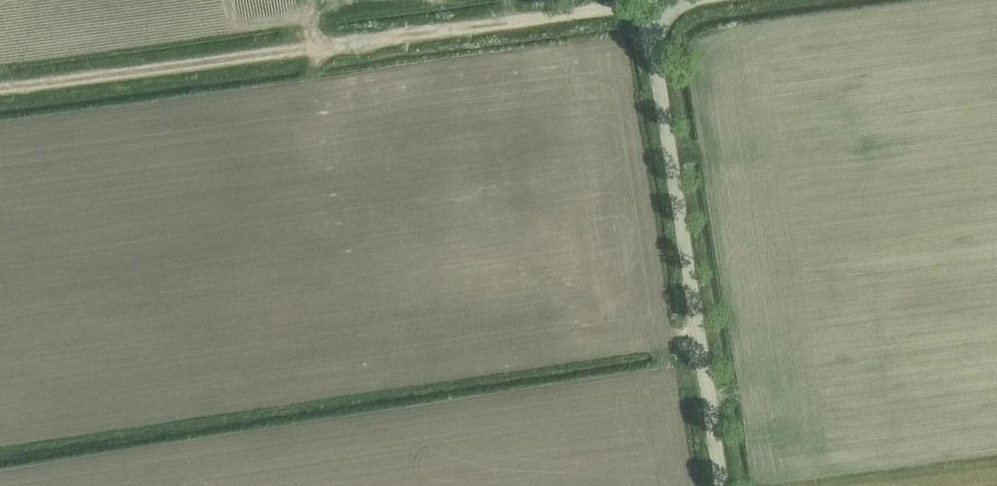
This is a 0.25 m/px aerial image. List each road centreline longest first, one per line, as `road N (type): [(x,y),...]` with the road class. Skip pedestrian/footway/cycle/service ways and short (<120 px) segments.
road 1 (unclassified): [(724,485),(650,4)]
road 2 (unclassified): [(308,48),(650,4)]
road 3 (track): [(0,89),(308,48)]

